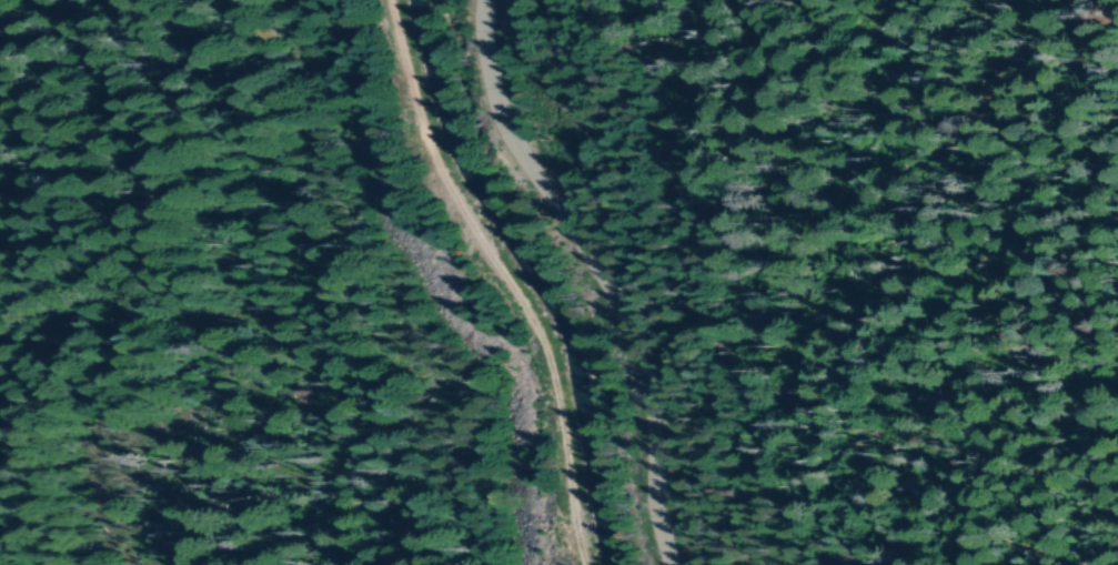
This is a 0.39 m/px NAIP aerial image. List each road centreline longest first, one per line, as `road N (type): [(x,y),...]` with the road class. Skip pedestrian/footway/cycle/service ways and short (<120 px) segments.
road 1 (residential): [(671,564),(655,506),(651,385),(594,262),(508,133),(491,75),(484,0)]
road 2 (track): [(392,0),(432,150),(547,343),(586,564)]

